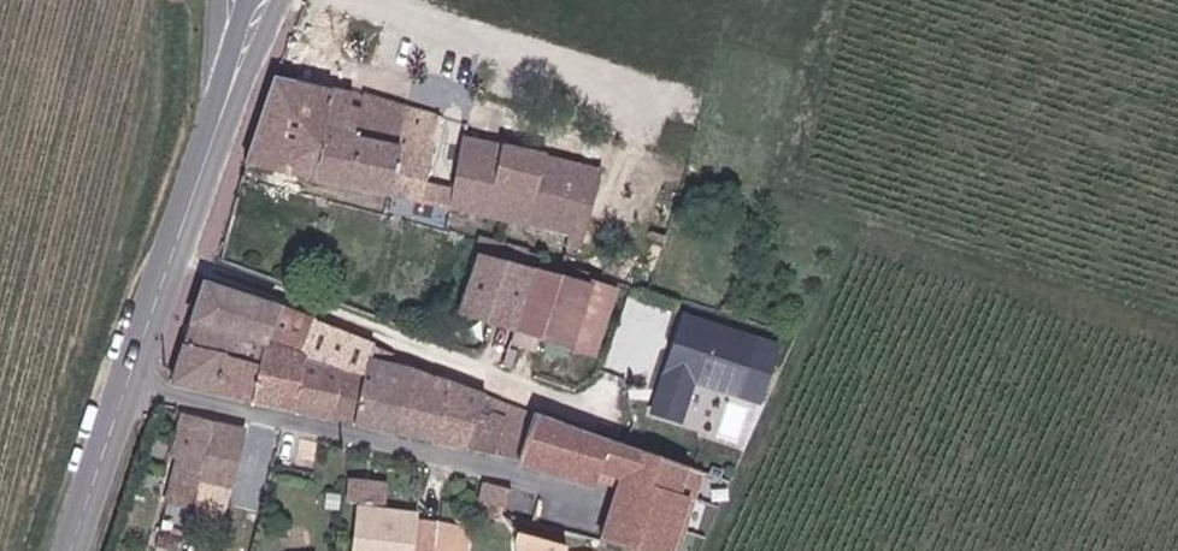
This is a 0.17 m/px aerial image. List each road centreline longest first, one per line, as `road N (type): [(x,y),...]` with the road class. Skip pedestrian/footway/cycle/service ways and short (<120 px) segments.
road 1 (residential): [(129,386),(601,499)]
road 2 (residential): [(177,246),(606,410)]
road 3 (tertiary): [(242,51),(177,246)]
road 4 (tertiary): [(129,386),(73,550)]
road 5 (tertiary): [(177,246),(129,386)]

